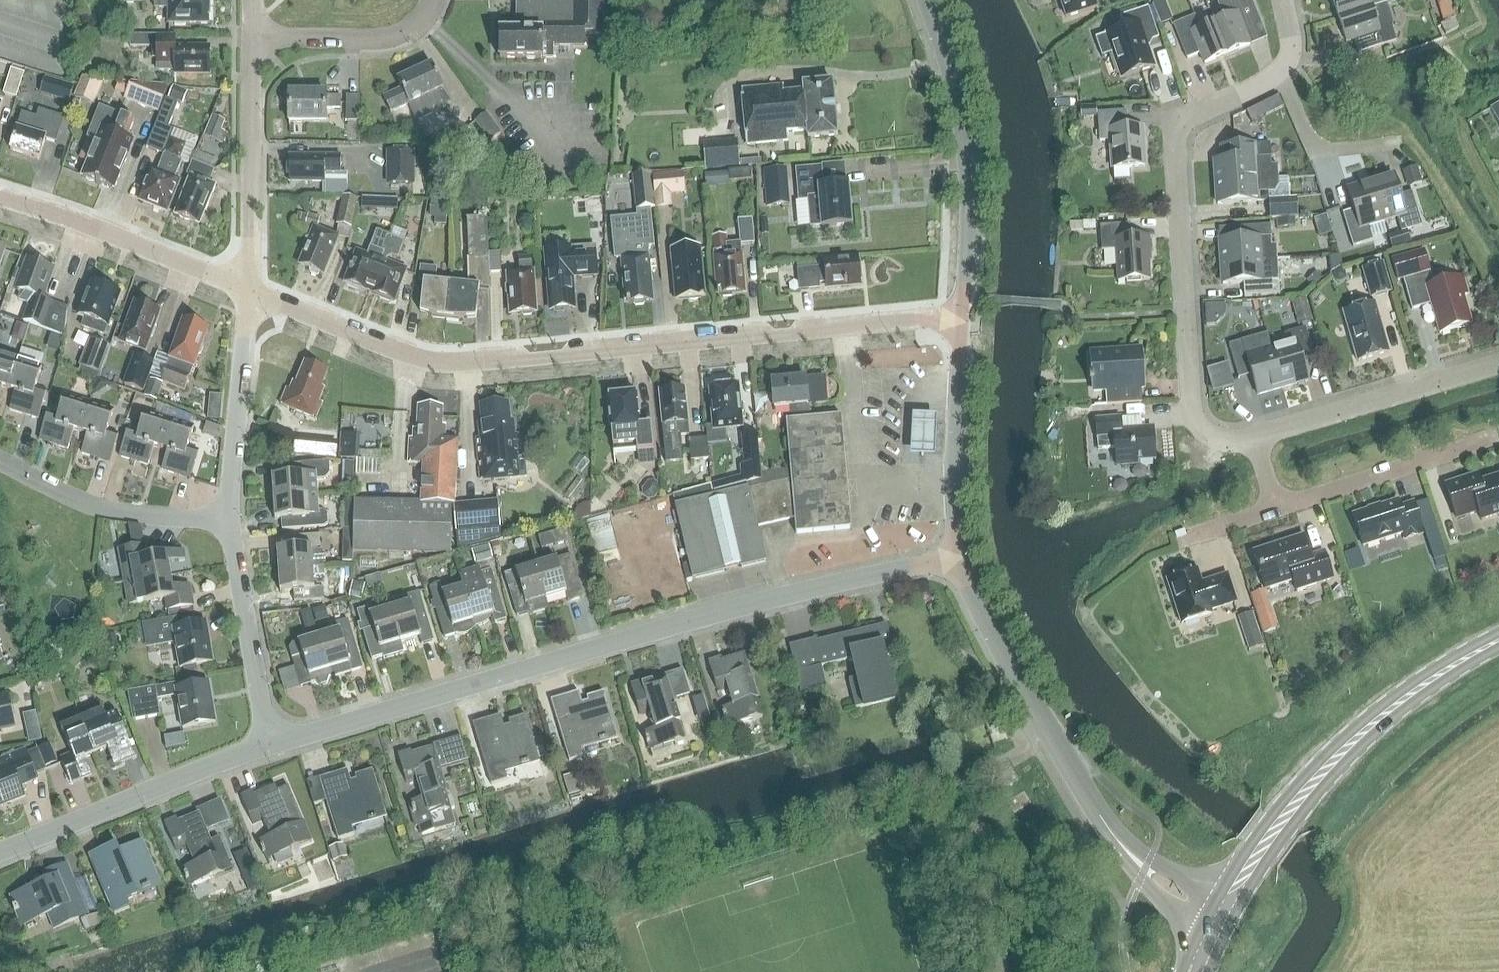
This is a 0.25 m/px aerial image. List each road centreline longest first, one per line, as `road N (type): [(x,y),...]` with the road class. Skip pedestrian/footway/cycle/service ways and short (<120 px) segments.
road 1 (residential): [(953,322),(458,370),(405,360),(251,298)]
road 2 (residential): [(269,744),(712,614),(952,557)]
road 3 (residential): [(1252,436),(1211,438),(1191,410),(1174,124),(1279,73),(1290,48),(1282,0)]
road 4 (primary): [(1223,907),(1290,807),(1369,724),(1498,640)]
road 5 (tertiary): [(953,322),(970,281),(970,169),(958,90),(928,0)]
road 6 (tertiary): [(1105,825),(952,557)]
road 7 (residential): [(0,853),(269,744)]
road 8 (residential): [(251,298),(0,203)]
road 9 (residential): [(251,298),(251,37)]
road 10 (residential): [(1252,436),(1498,363)]
road 11 (residential): [(229,520),(91,504),(0,460)]
road 12 (tertiary): [(952,557),(962,374),(953,322)]
road 13 (residential): [(269,744),(229,520)]
road 14 (residential): [(229,520),(251,298)]
road 15 (residential): [(1275,507),(1483,442)]
road 16 (residential): [(251,37),(385,38),(423,19),(432,0)]
road 17 (tertiary): [(1105,825),(1125,866),(1209,937)]
road 18 (tertiary): [(1223,907),(1105,825)]

